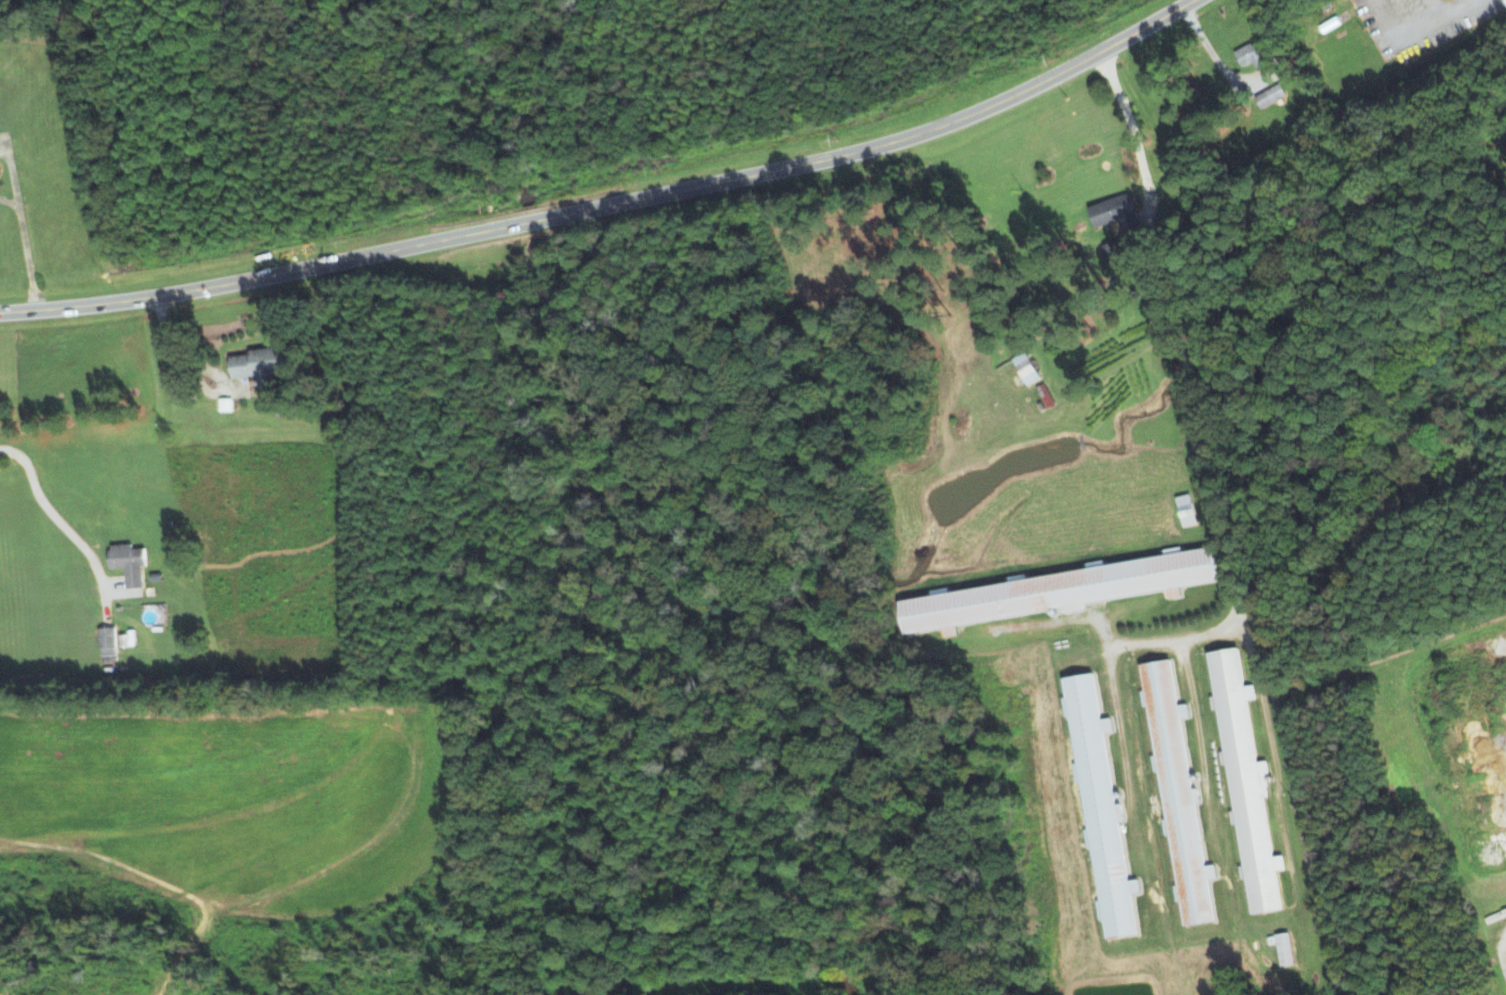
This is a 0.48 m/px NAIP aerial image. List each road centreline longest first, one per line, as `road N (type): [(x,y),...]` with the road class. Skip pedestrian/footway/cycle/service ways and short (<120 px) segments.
road 1 (primary): [(0,312),(93,306),(283,274),(840,158),(1023,93),(1197,0)]

